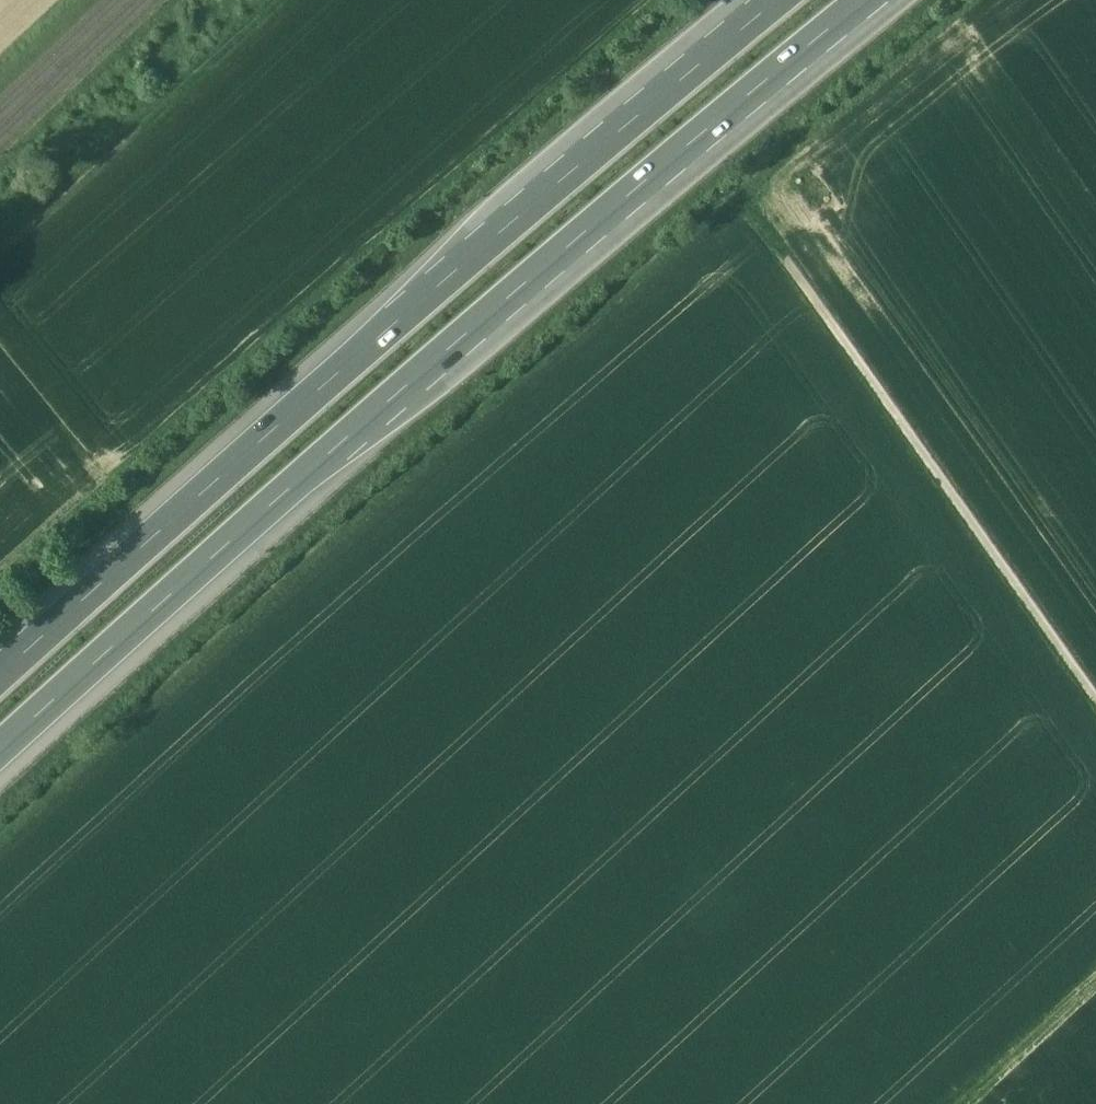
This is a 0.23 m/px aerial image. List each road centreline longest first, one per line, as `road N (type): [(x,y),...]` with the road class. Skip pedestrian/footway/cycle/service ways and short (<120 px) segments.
road 1 (motorway): [(0,741),(865,0)]
road 2 (motorway): [(777,0),(0,672)]
road 3 (track): [(1095,696),(780,268)]
road 4 (track): [(0,248),(244,0)]
road 5 (track): [(984,1103),(1095,1004)]

